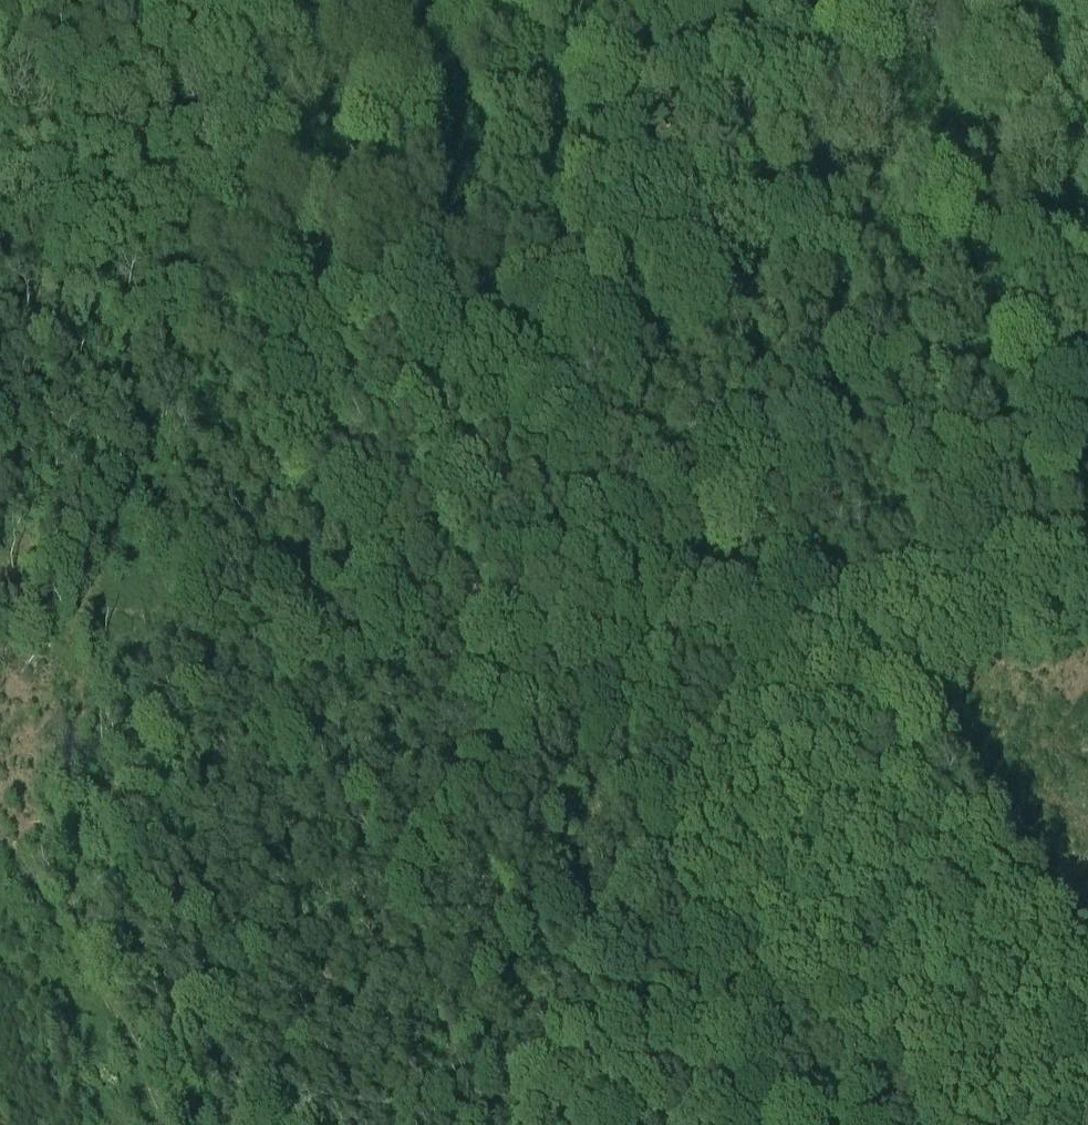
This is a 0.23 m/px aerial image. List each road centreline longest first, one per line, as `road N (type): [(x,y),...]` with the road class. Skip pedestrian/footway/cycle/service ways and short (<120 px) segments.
road 1 (track): [(1087,44),(813,15),(694,31),(630,0)]

